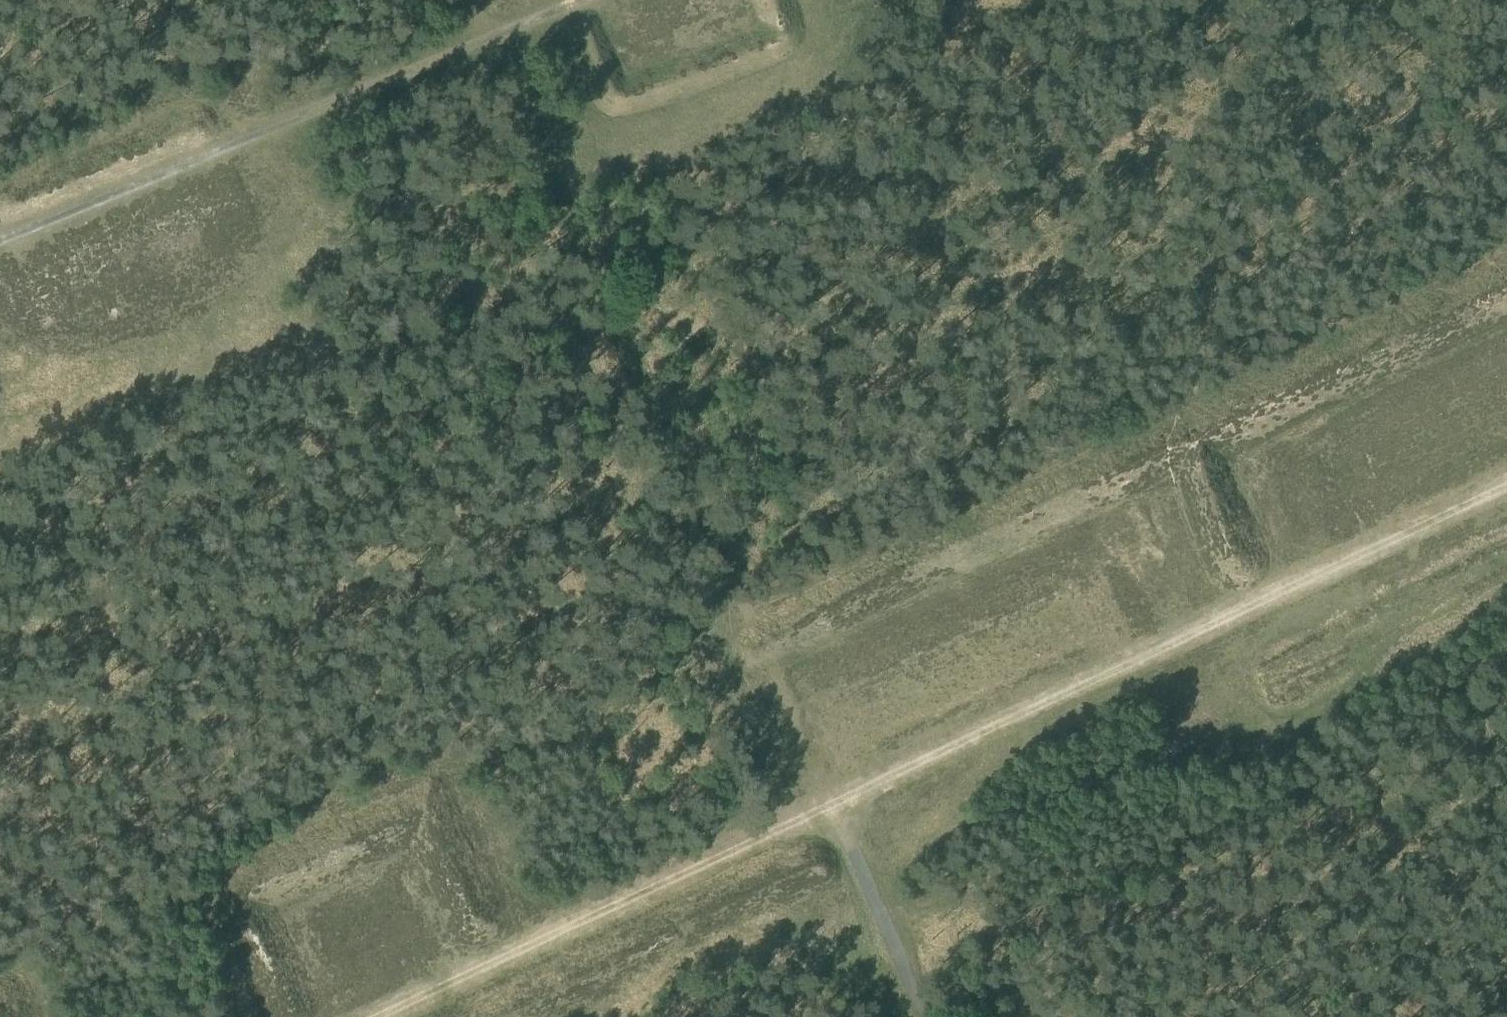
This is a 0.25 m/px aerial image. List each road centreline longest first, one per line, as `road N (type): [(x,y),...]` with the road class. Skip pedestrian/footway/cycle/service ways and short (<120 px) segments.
road 1 (track): [(377,1016),(1506,483)]
road 2 (track): [(596,0),(0,248)]
road 3 (track): [(925,1016),(829,804)]

